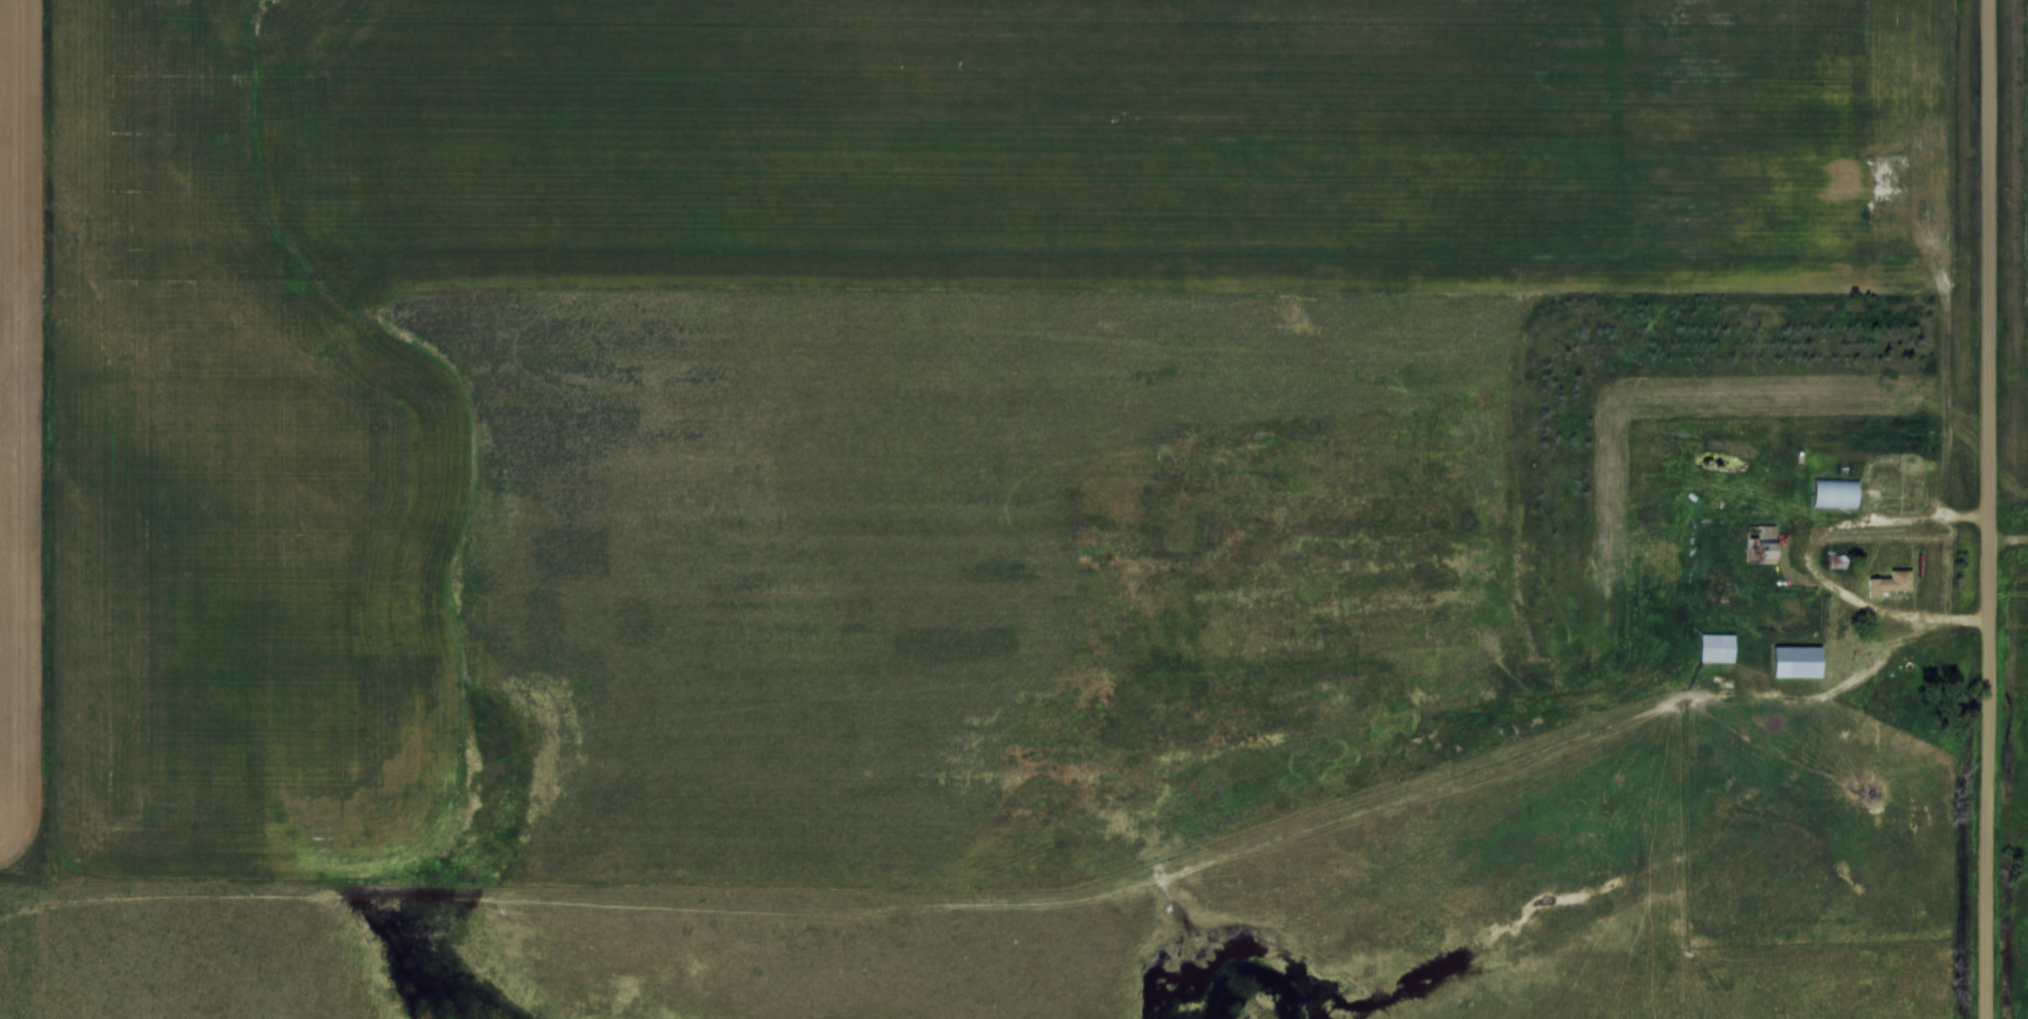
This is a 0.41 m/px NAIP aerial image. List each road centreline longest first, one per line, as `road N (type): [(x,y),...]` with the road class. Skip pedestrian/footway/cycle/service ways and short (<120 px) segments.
road 1 (residential): [(1988,1018),(1988,0)]

